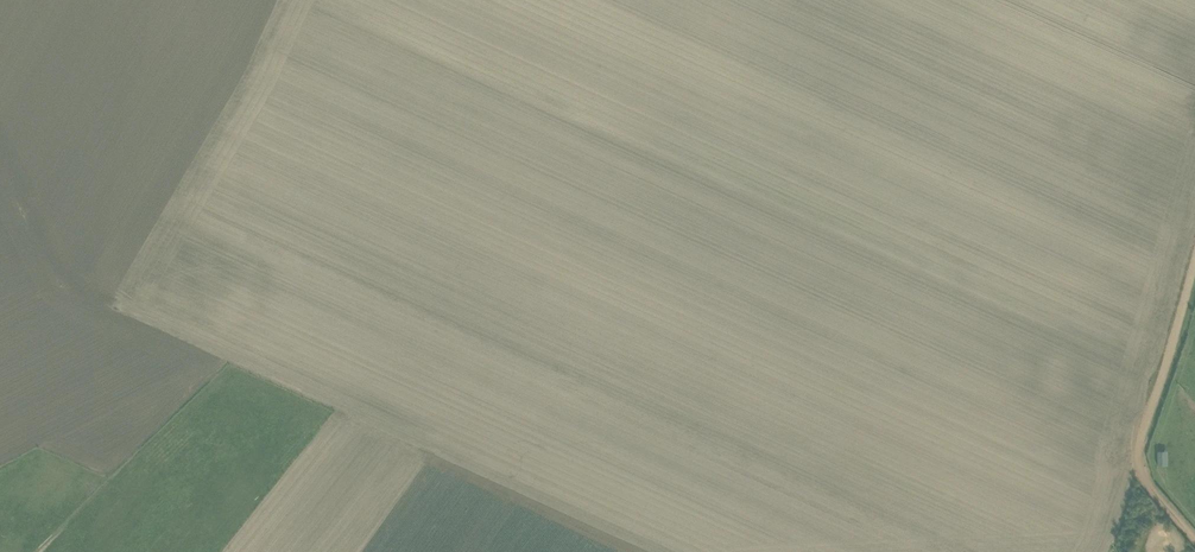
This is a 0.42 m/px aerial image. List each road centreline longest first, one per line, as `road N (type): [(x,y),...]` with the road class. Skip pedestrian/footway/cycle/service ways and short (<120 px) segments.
road 1 (track): [(1194,540),(1142,477),(1138,461),(1194,261)]

